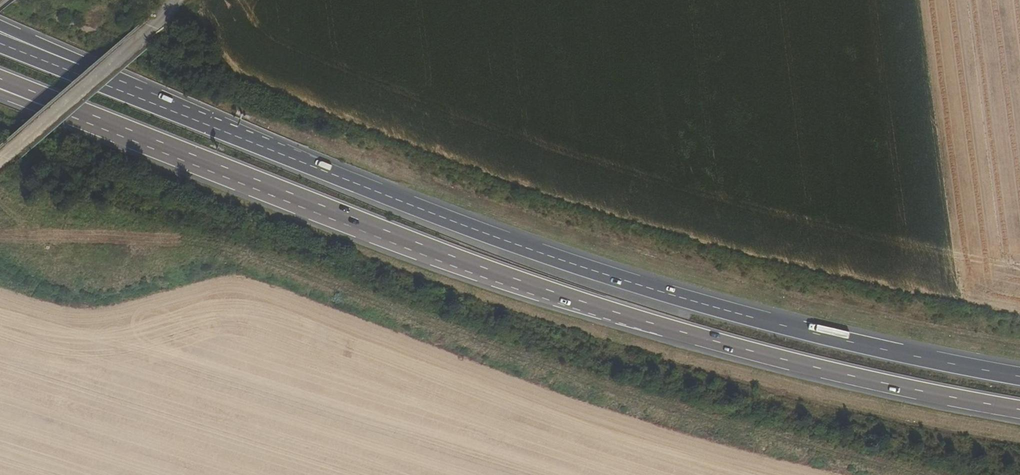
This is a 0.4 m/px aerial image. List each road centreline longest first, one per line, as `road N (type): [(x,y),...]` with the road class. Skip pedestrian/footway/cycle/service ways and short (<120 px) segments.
road 1 (trunk): [(1019,376),(711,310),(565,262),(80,74)]
road 2 (trunk): [(79,113),(570,298),(842,375),(1019,410)]
road 3 (track): [(6,155),(178,0)]

